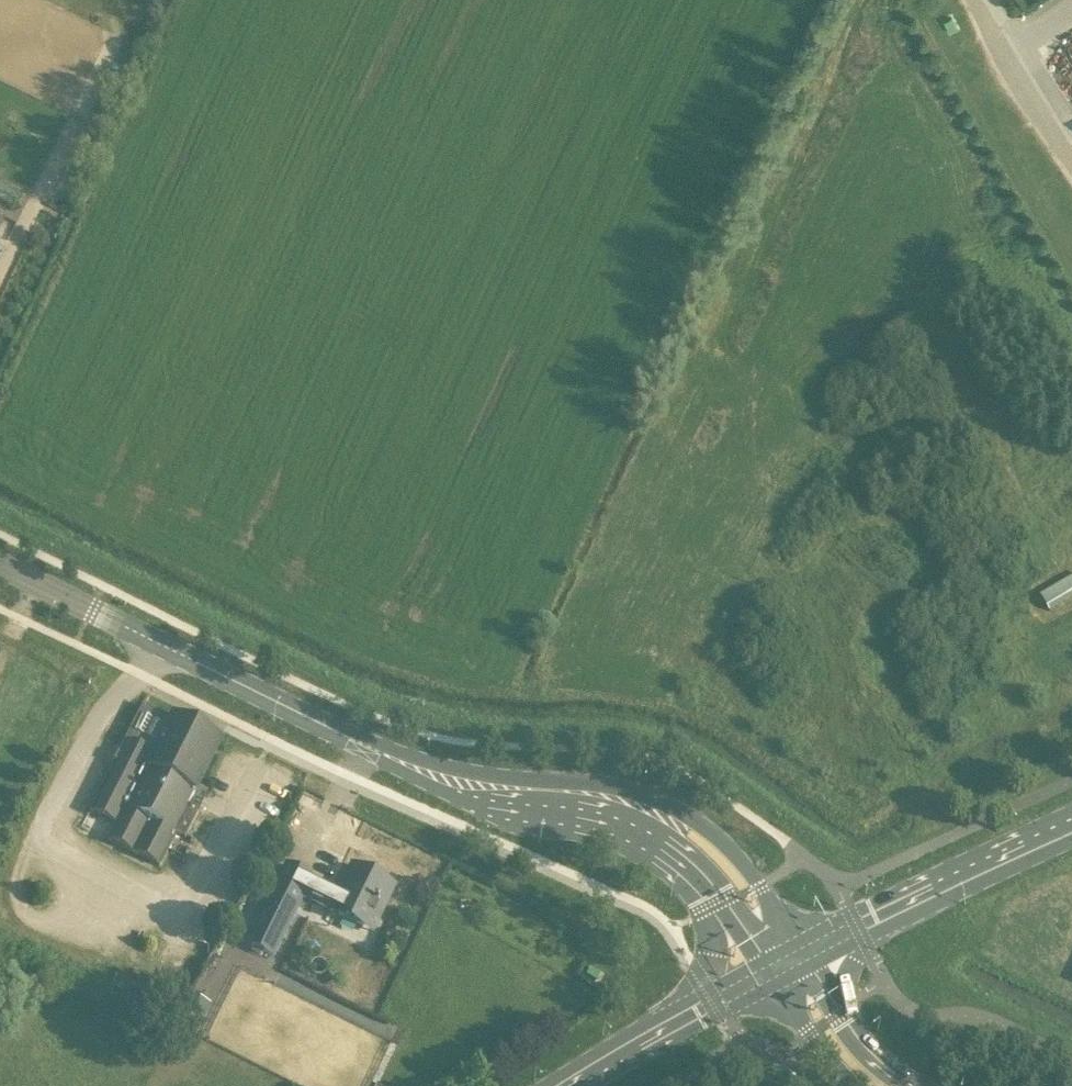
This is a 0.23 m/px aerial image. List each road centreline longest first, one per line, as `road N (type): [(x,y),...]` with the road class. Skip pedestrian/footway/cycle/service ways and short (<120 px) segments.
road 1 (primary): [(784,963),(737,881),(681,821),(641,804),(423,769),(0,563)]
road 2 (primary): [(784,963),(1071,828)]
road 3 (tertiary): [(572,1085),(784,963)]
road 4 (unclassified): [(1071,159),(974,0)]
road 5 (tertiary): [(880,1085),(784,963)]

